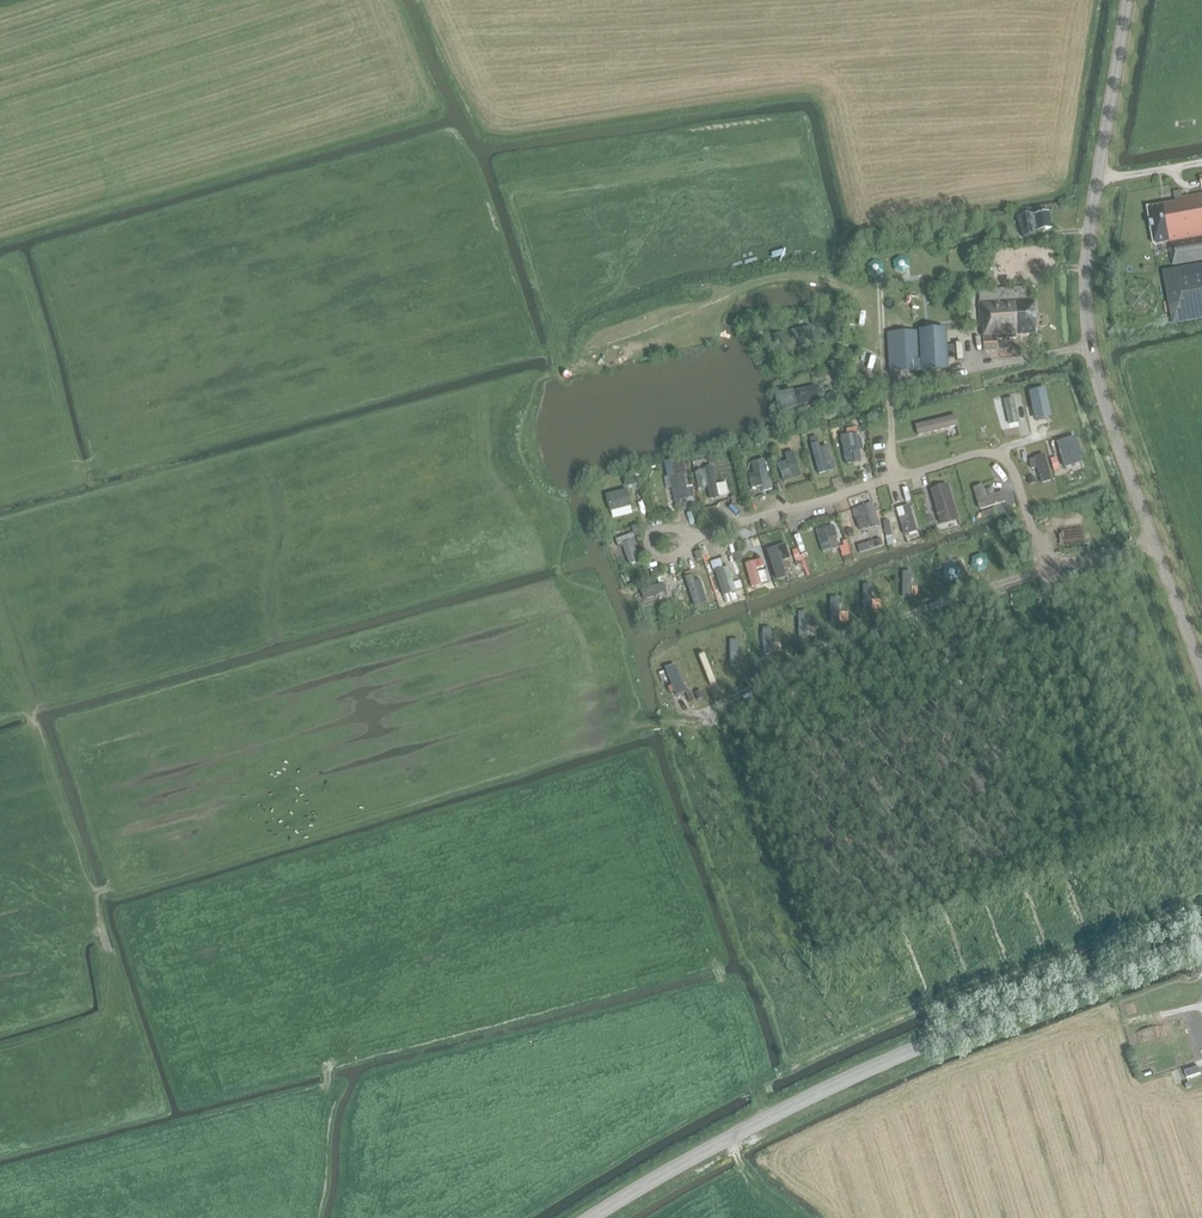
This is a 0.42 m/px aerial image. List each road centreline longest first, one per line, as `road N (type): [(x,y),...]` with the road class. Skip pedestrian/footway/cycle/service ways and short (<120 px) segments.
road 1 (tertiary): [(592,1217),(778,1115),(1201,939)]
road 2 (secondary): [(1151,540),(1104,409),(1086,313),(1088,235),(1127,0)]
road 3 (unclassified): [(1151,540),(1093,560),(1050,557),(1005,462),(995,456),(895,477)]
road 4 (unclassified): [(691,536),(895,477)]
road 5 (secondary): [(1201,678),(1151,540)]

